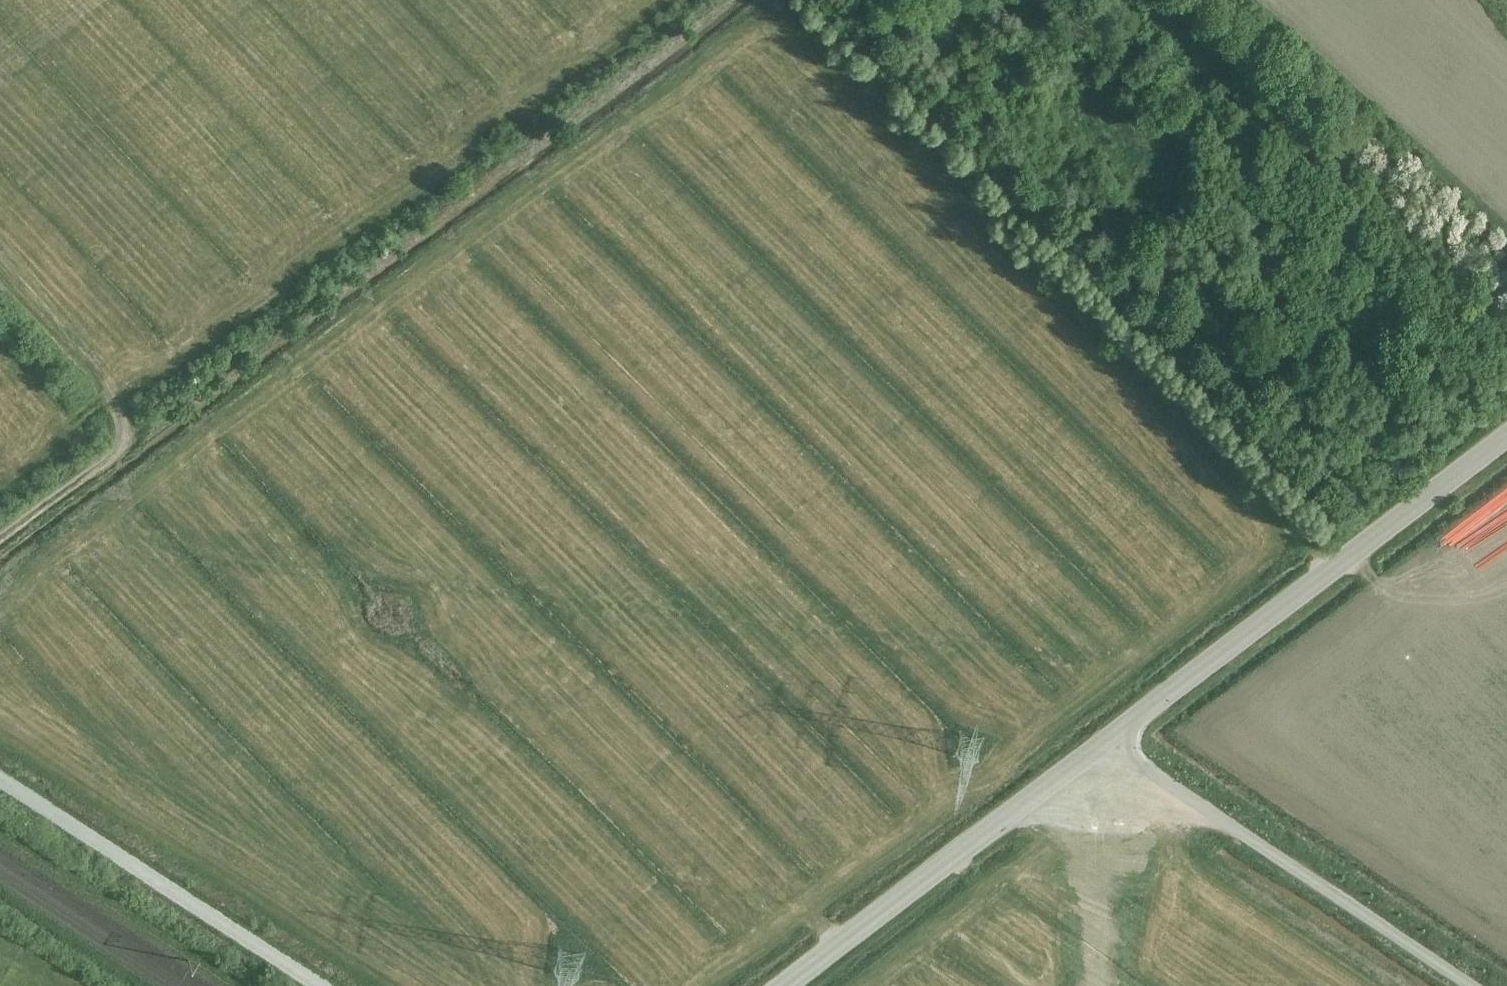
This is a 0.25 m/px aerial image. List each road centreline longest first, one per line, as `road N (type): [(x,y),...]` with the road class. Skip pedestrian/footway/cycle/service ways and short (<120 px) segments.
road 1 (unclassified): [(1109,742),(1506,441)]
road 2 (unclassified): [(1471,985),(1109,742)]
road 3 (unclassified): [(792,985),(1109,742)]
road 4 (track): [(0,767),(189,908),(321,985)]

